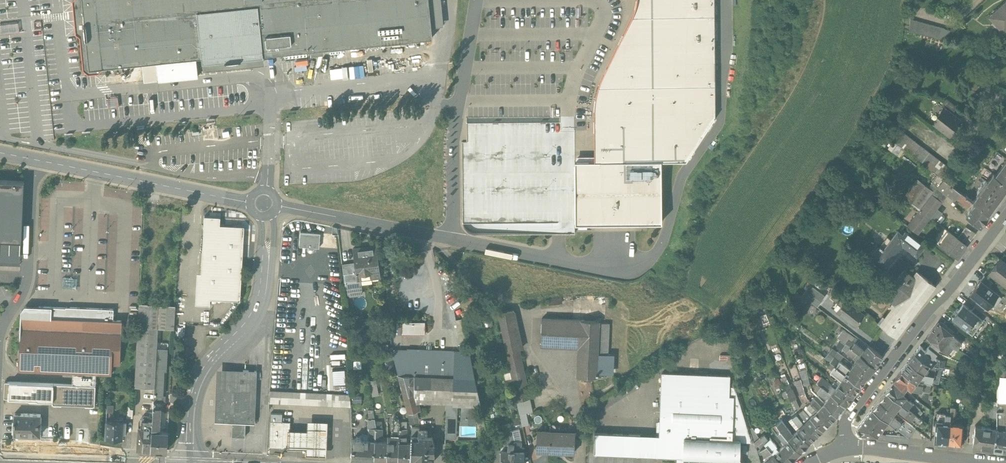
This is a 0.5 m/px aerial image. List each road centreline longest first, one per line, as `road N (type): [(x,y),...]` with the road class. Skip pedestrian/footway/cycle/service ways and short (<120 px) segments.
road 1 (unclassified): [(0,153),(266,204),(259,304),(198,376),(189,462)]
road 2 (residential): [(1005,215),(848,423),(843,449)]
road 3 (residential): [(843,449),(981,462)]

